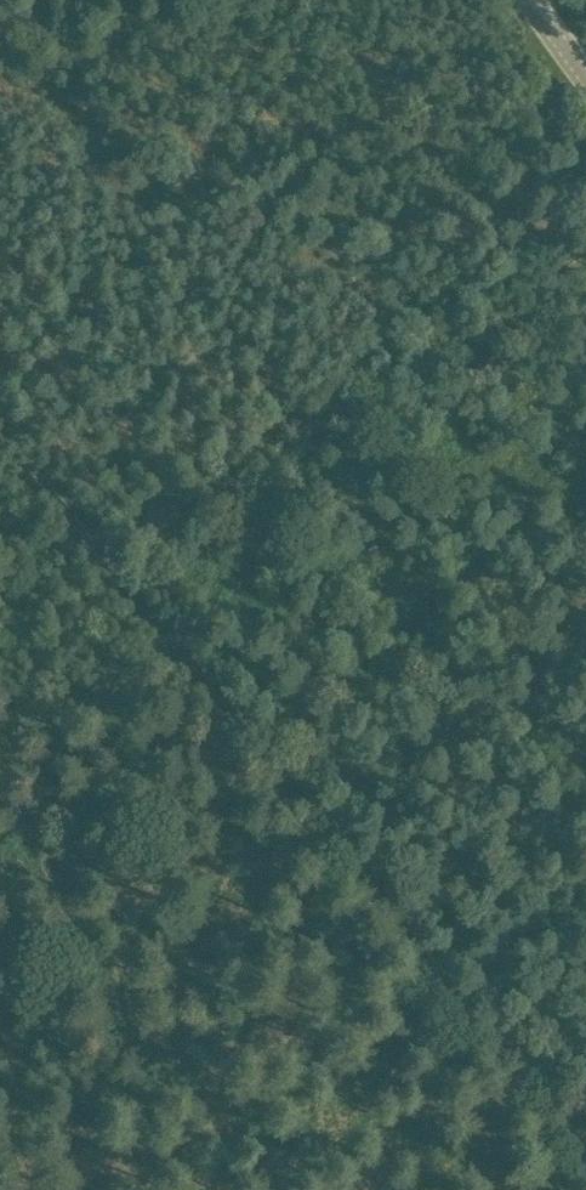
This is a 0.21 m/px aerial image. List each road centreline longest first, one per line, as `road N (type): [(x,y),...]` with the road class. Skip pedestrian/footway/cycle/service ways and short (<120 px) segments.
road 1 (track): [(0,414),(585,1161)]

